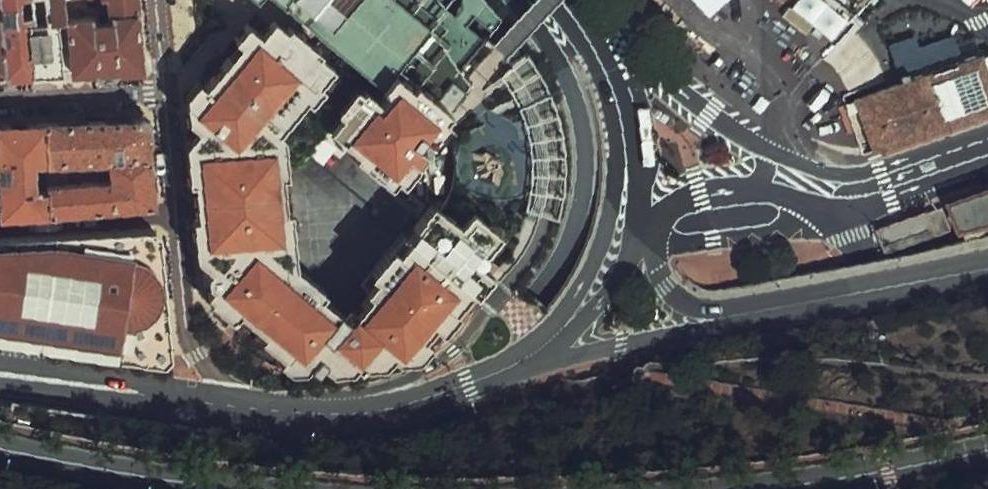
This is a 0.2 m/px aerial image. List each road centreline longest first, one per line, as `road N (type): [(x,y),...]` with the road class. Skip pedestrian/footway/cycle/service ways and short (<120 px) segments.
road 1 (secondary): [(856,198),(856,237),(881,326),(880,349),(867,371),(837,388),(612,436)]
road 2 (secondary): [(624,467),(987,386)]
road 3 (secondary): [(246,488),(431,386),(540,295)]
road 4 (residential): [(166,94),(198,354),(257,413)]
road 5 (secondary): [(540,295),(574,234),(586,160),(575,92),(519,0)]
road 6 (secondary): [(615,244),(628,187),(622,116),(601,56),(566,4)]
road 7 (residential): [(496,375),(743,316)]
road 8 (secondary): [(612,436),(365,488)]
road 9 (residential): [(743,316),(987,265)]
road 10 (secondary): [(257,413),(375,413),(496,375)]
road 11 (residential): [(0,453),(242,488)]
road 12 (secondary): [(761,149),(566,4)]
road 13 (residential): [(764,488),(987,450)]
road 14 (secondary): [(496,375),(579,312),(615,244)]
road 15 (residential): [(0,99),(166,94)]
road 16 (secondary): [(0,363),(118,380),(159,398)]
road 17 (secondary): [(0,385),(95,400),(159,398)]
road 18 (residential): [(743,316),(683,300),(615,244)]
road 19 (secondary): [(615,244),(668,207),(750,188)]
road 20 (residential): [(856,198),(987,154)]

